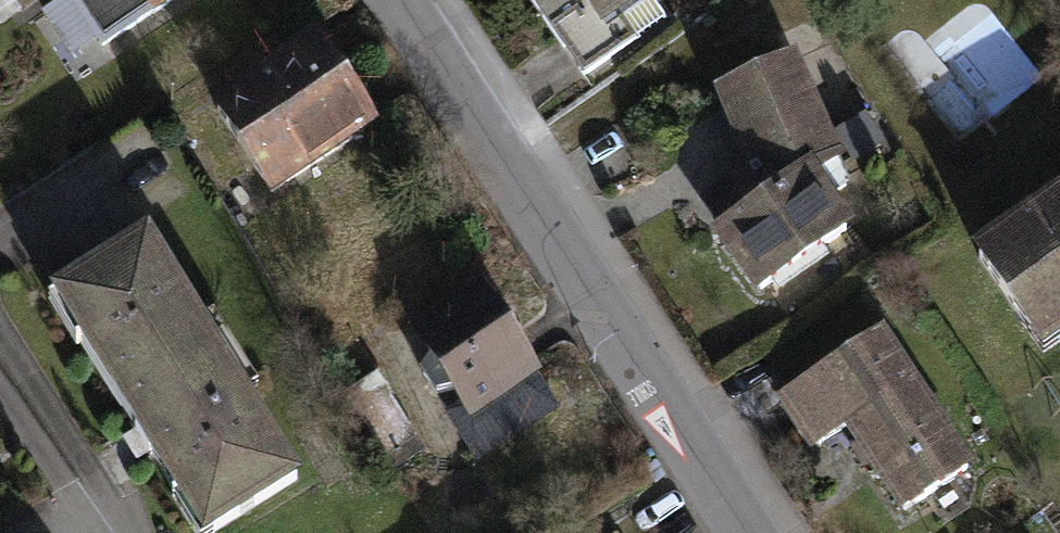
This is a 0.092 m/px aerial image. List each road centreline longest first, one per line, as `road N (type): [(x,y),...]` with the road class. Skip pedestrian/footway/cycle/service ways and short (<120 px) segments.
road 1 (residential): [(397,0),(745,532)]

